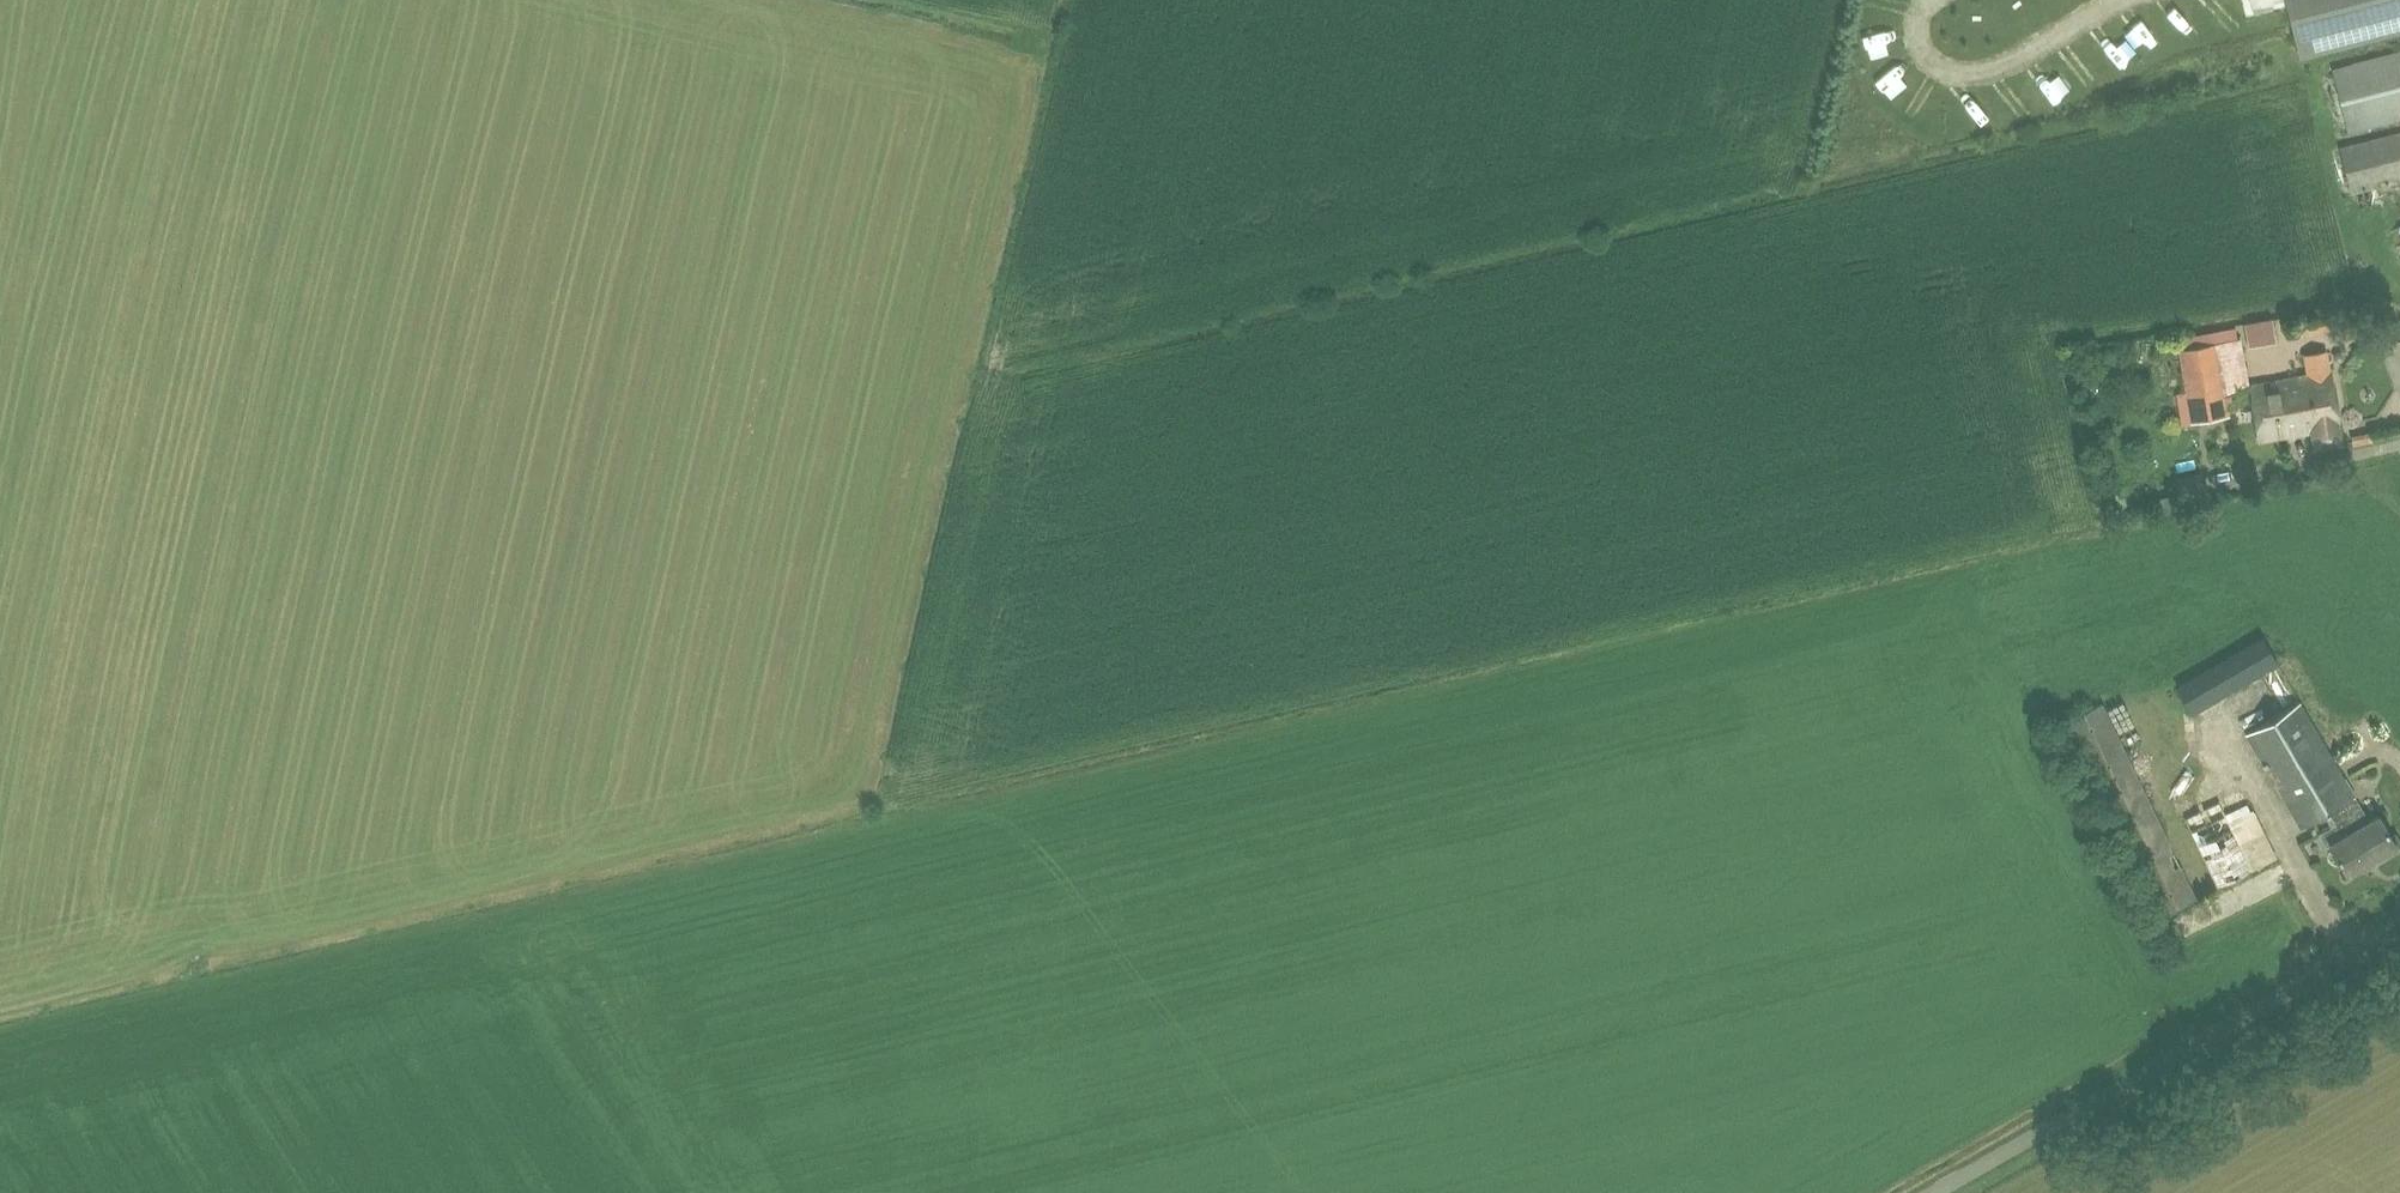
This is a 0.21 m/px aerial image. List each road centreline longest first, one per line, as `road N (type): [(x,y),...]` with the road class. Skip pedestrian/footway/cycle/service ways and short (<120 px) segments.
road 1 (unclassified): [(1944,1192),(2399,935)]

